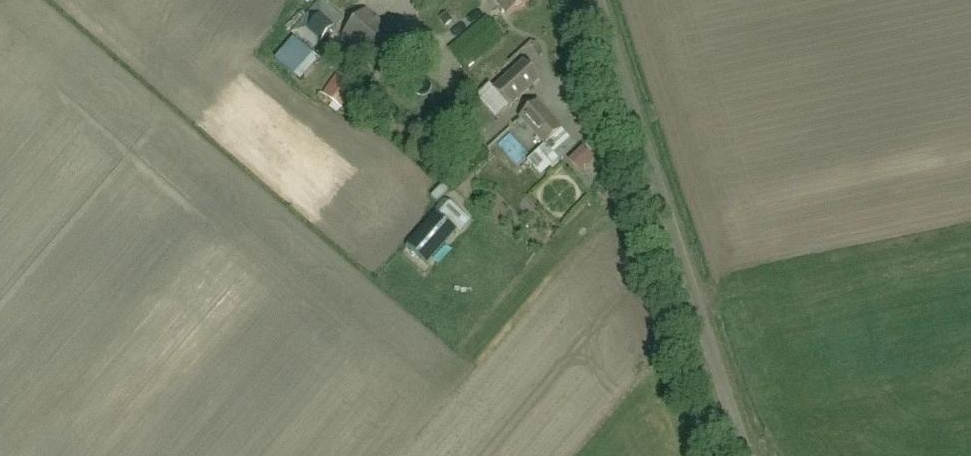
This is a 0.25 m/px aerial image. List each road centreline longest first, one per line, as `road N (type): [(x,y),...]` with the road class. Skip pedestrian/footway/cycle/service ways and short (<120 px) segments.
road 1 (unclassified): [(748,455),(597,0)]

